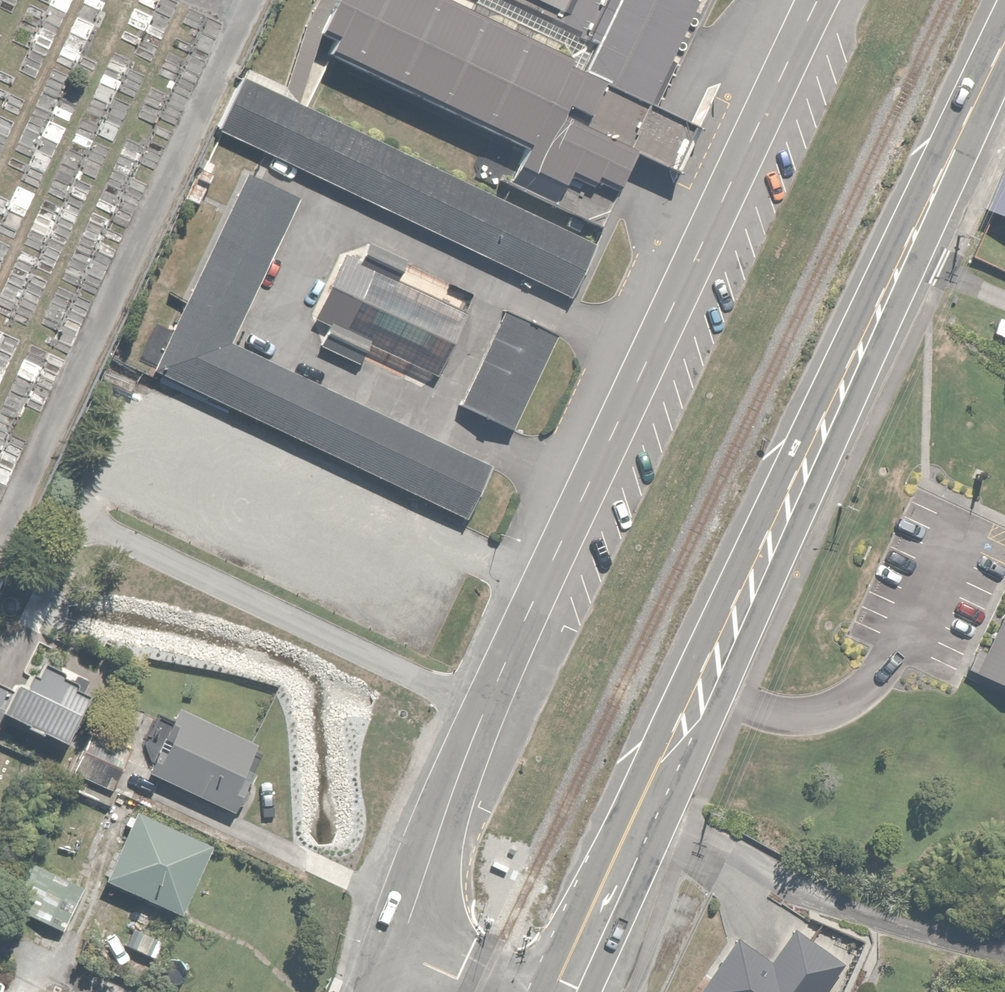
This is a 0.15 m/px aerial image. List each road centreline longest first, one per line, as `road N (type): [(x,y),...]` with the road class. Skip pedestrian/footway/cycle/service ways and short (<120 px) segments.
road 1 (primary): [(553,991),(1004,43)]
road 2 (residential): [(819,0),(558,552),(390,945)]

